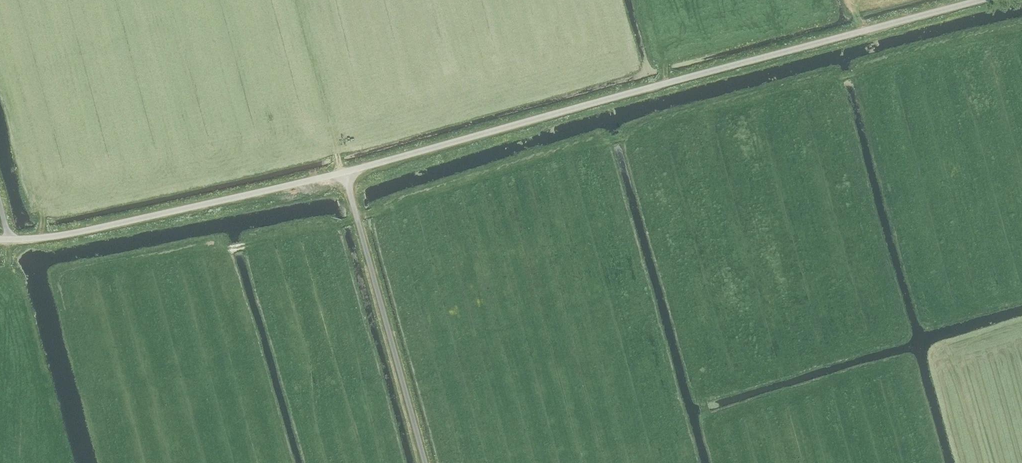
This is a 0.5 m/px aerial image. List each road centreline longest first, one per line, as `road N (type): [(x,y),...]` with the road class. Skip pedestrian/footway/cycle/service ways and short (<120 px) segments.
road 1 (unclassified): [(345,173),(982,0)]
road 2 (unclassified): [(345,173),(80,232),(0,239)]
road 3 (unclassified): [(425,462),(345,173)]

